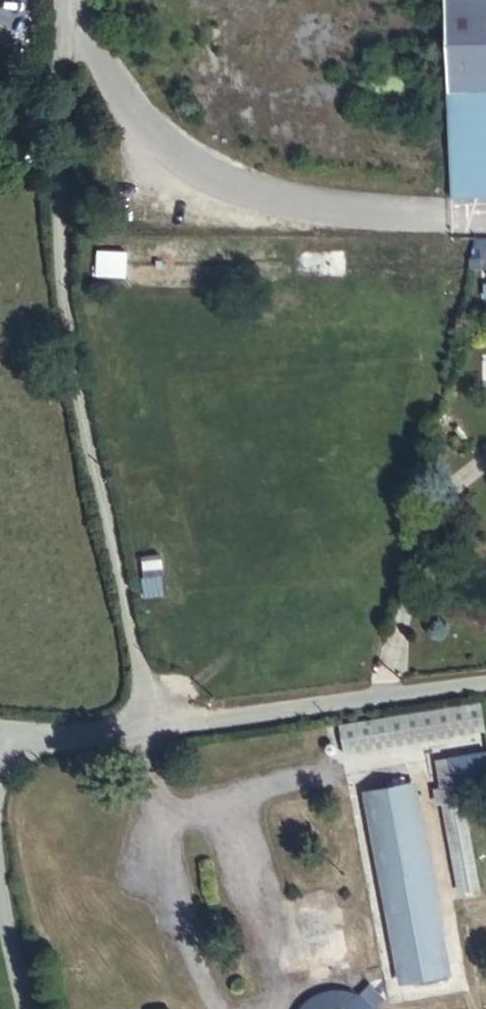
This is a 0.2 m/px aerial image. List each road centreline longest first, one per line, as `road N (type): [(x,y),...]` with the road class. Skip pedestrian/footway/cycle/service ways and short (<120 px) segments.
road 1 (unclassified): [(153,728),(79,392),(60,184),(64,0)]
road 2 (unclassified): [(153,728),(485,682)]
road 3 (unclassified): [(12,730),(94,735),(153,728)]

